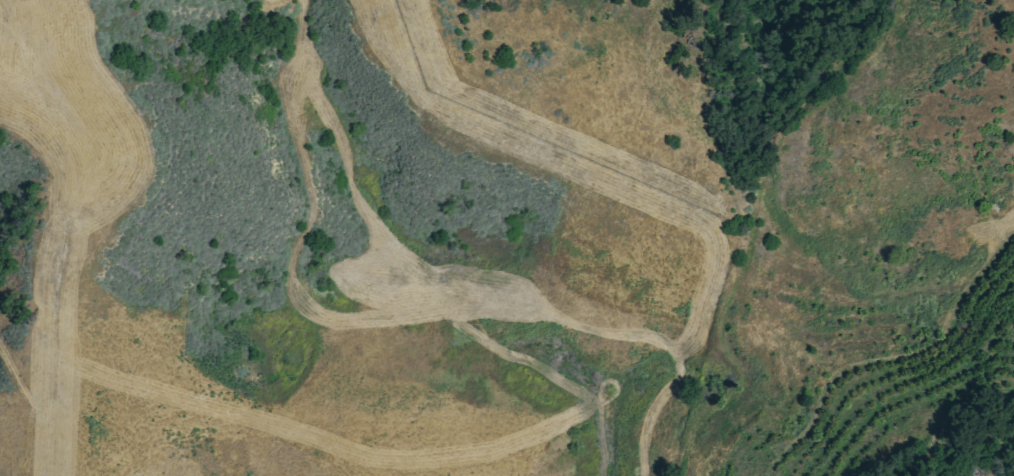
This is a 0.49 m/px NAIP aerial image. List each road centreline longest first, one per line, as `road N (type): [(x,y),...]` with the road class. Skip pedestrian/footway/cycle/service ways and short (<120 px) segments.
road 1 (residential): [(683,475),(701,420),(744,378),(726,316),(753,255),(753,188),(776,125),(844,85),(885,25),(887,0)]
road 2 (track): [(54,475),(58,293),(70,185),(56,117),(1,0)]
road 3 (residential): [(747,271),(734,271),(712,250),(692,249),(642,183),(521,141),(467,109),(429,69),(400,0)]

